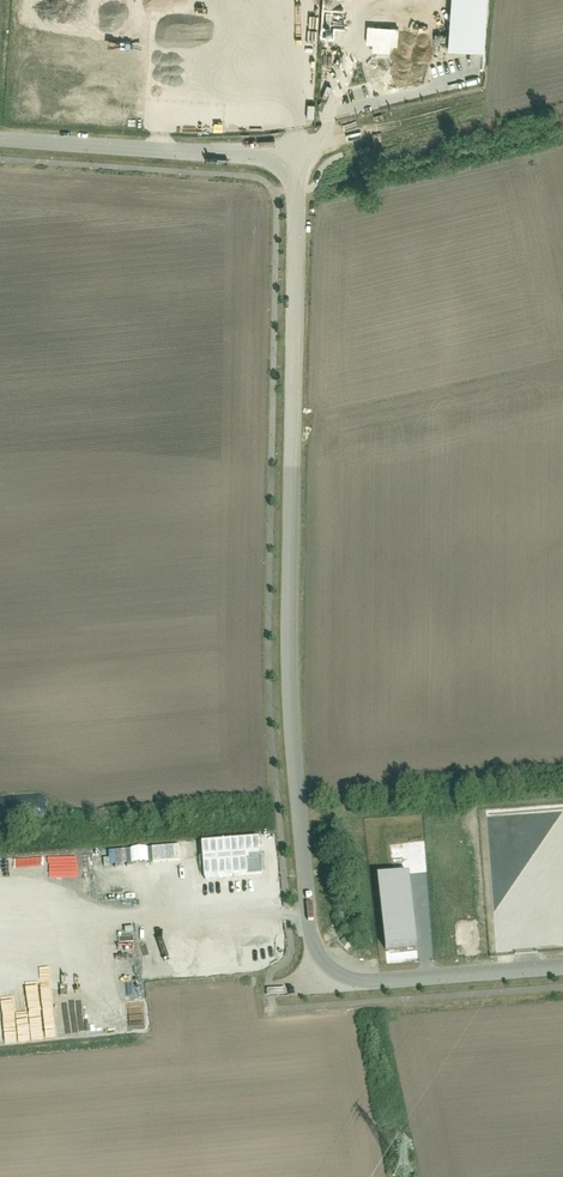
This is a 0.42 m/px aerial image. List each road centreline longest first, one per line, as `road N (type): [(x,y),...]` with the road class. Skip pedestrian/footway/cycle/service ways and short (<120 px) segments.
road 1 (residential): [(339,985),(314,952),(290,712),(301,192),(291,167),(271,153)]
road 2 (residential): [(271,153),(0,139)]
road 3 (residential): [(562,969),(339,985)]

